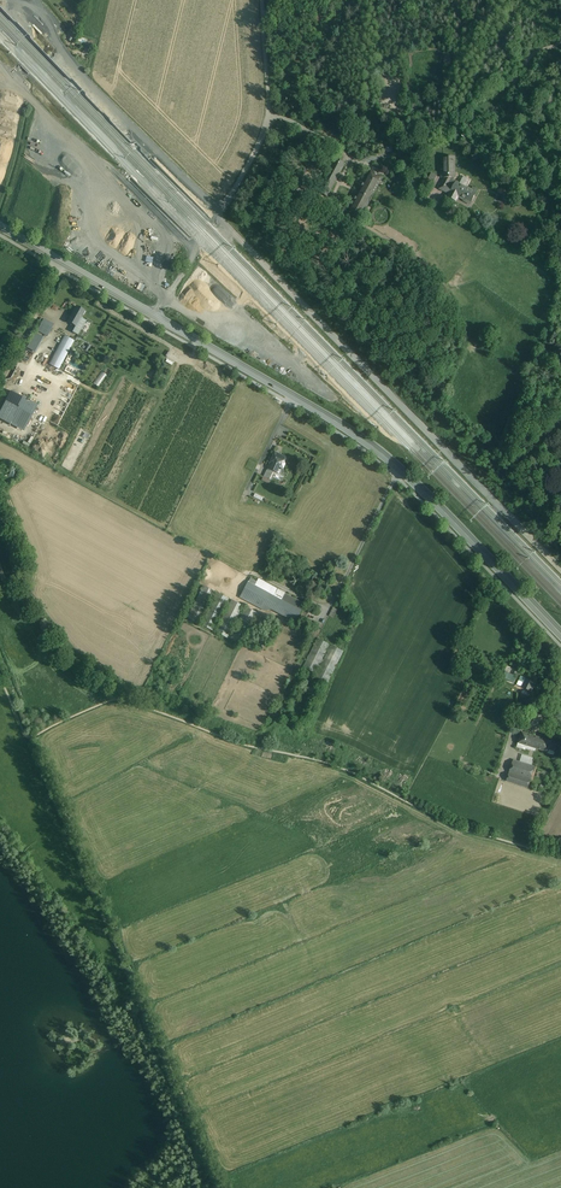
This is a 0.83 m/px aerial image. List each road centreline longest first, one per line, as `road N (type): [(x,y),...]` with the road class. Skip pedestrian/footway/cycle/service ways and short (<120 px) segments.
road 1 (secondary): [(560,634),(394,462),(155,316)]
road 2 (residential): [(218,215),(560,569)]
road 3 (residential): [(218,215),(270,114),(262,0)]
road 4 (secondary): [(155,316),(0,226)]

